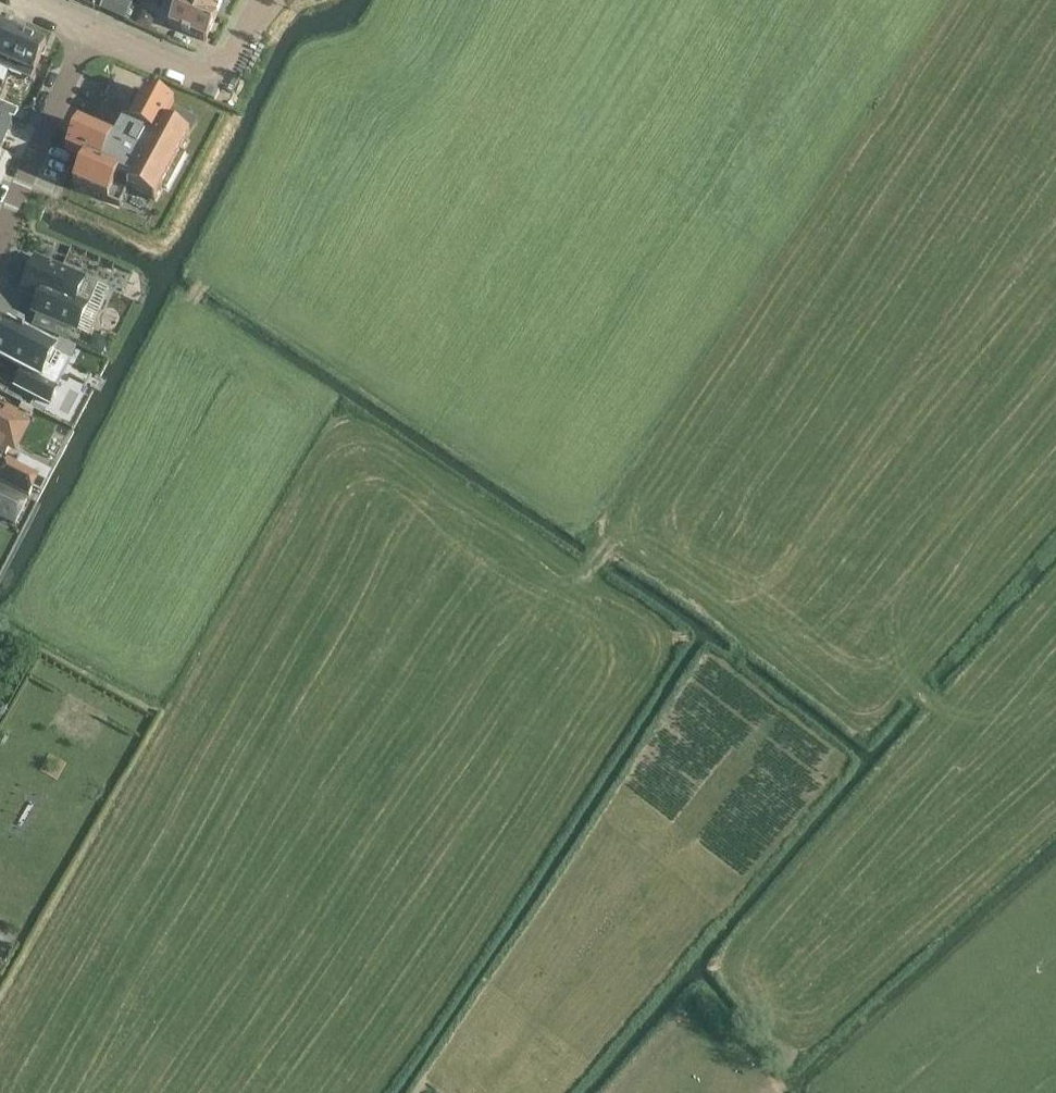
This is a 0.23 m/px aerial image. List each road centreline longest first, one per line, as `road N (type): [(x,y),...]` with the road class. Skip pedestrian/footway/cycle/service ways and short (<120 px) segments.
road 1 (residential): [(87,32),(212,85),(227,81),(278,0)]
road 2 (residential): [(0,257),(87,32)]

